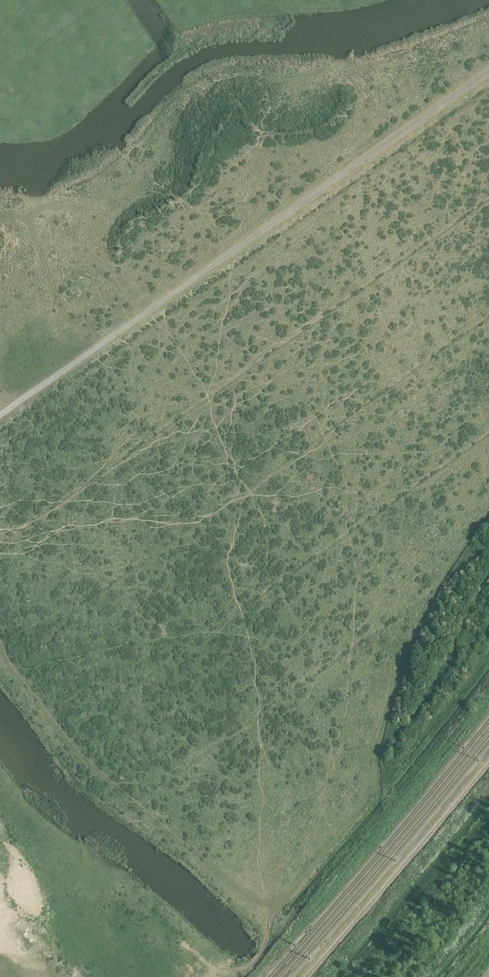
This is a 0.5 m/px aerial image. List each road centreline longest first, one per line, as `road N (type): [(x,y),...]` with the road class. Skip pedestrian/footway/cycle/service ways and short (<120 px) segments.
road 1 (track): [(488,75),(0,415)]
road 2 (track): [(308,976),(488,764)]

